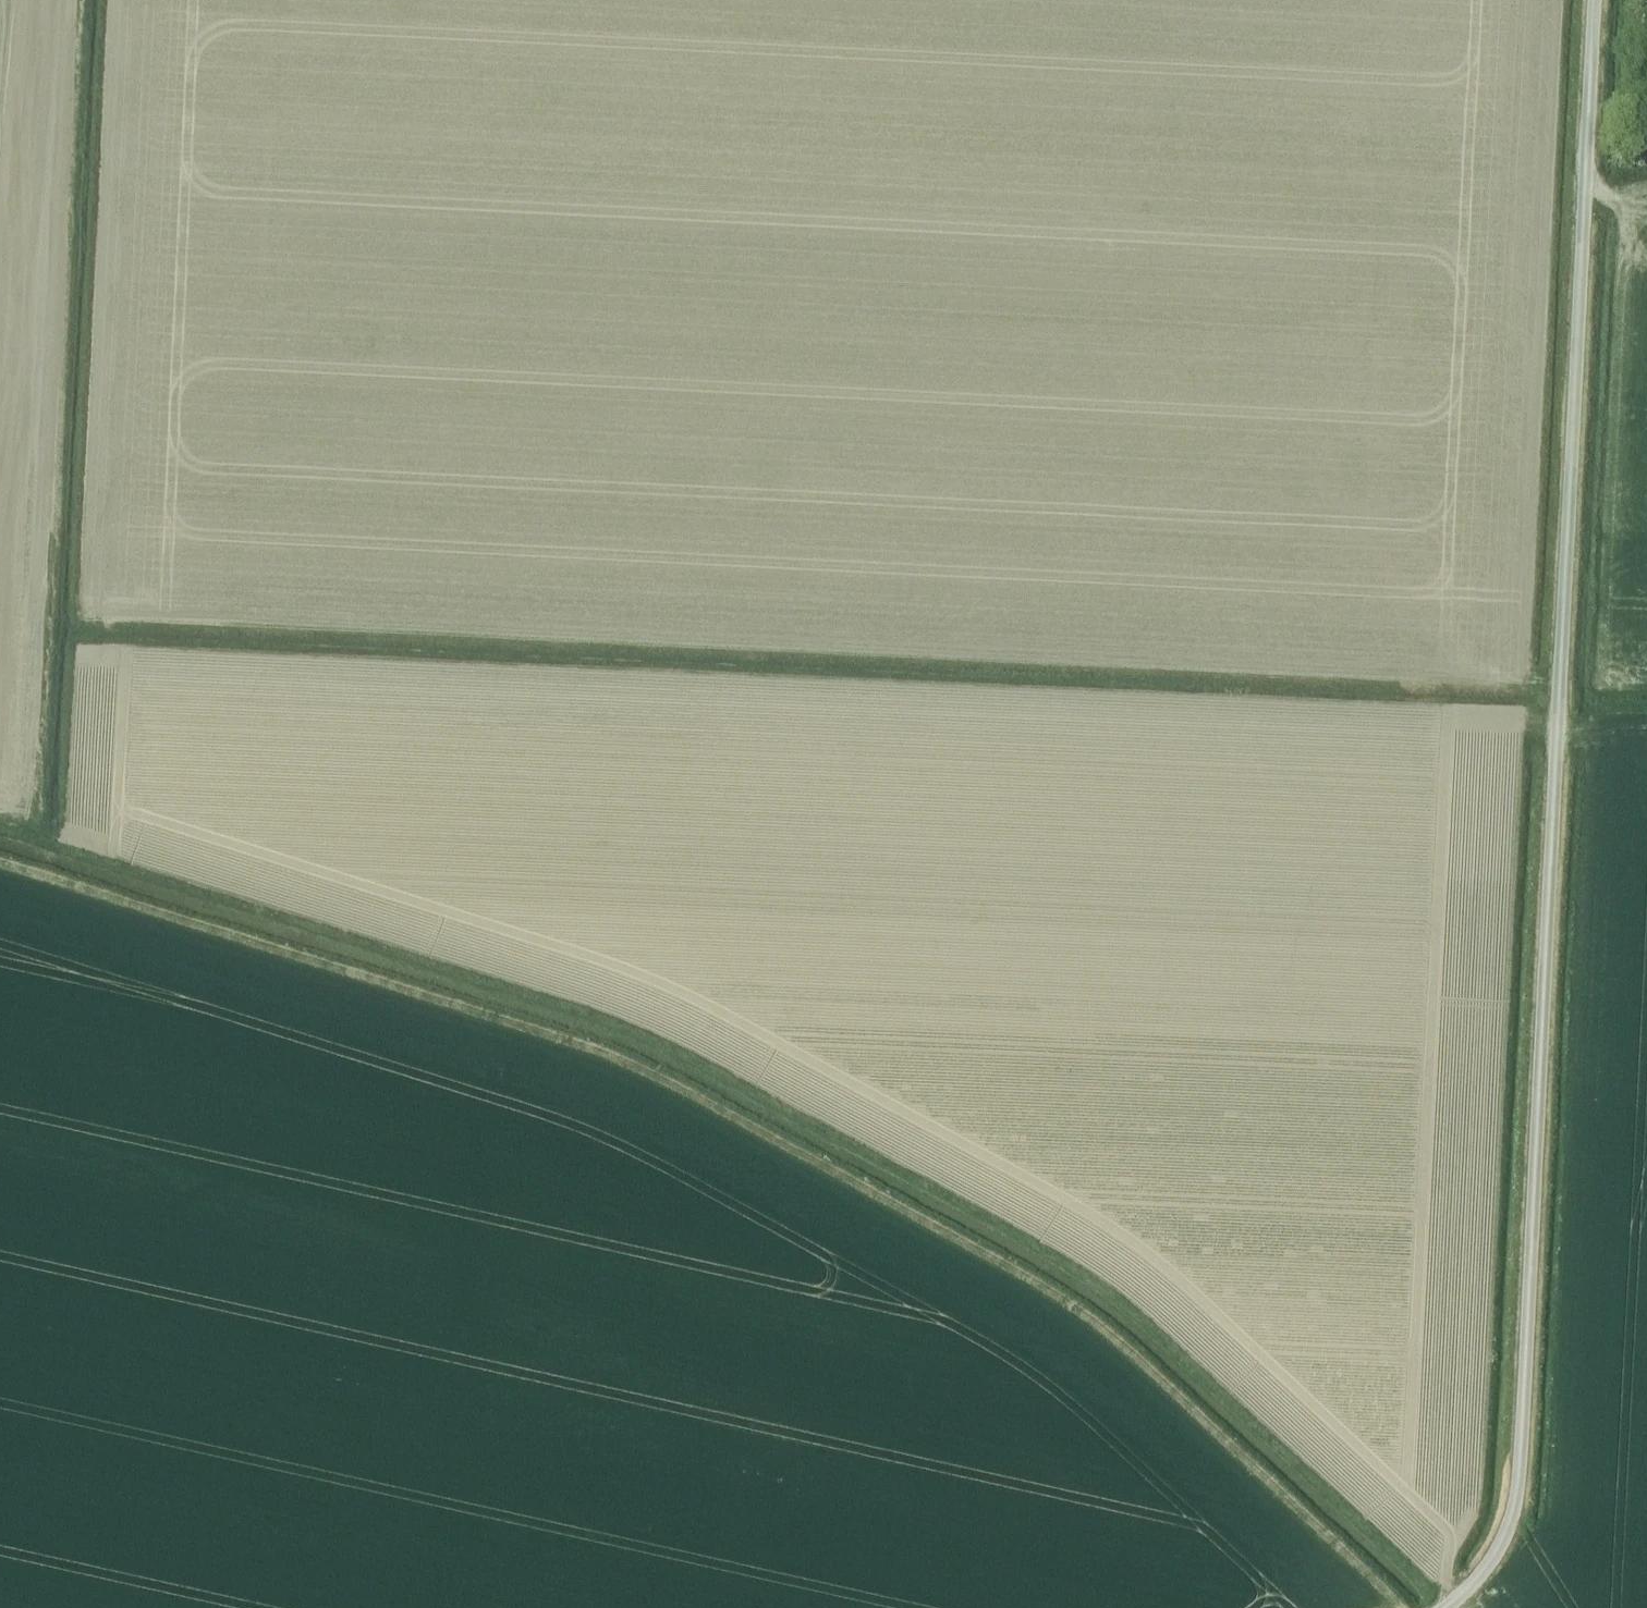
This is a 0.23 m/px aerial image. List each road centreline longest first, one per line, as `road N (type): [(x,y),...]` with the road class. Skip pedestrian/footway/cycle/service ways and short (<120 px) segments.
road 1 (unclassified): [(1445,1607),(1489,1564),(1518,1481),(1594,0)]

